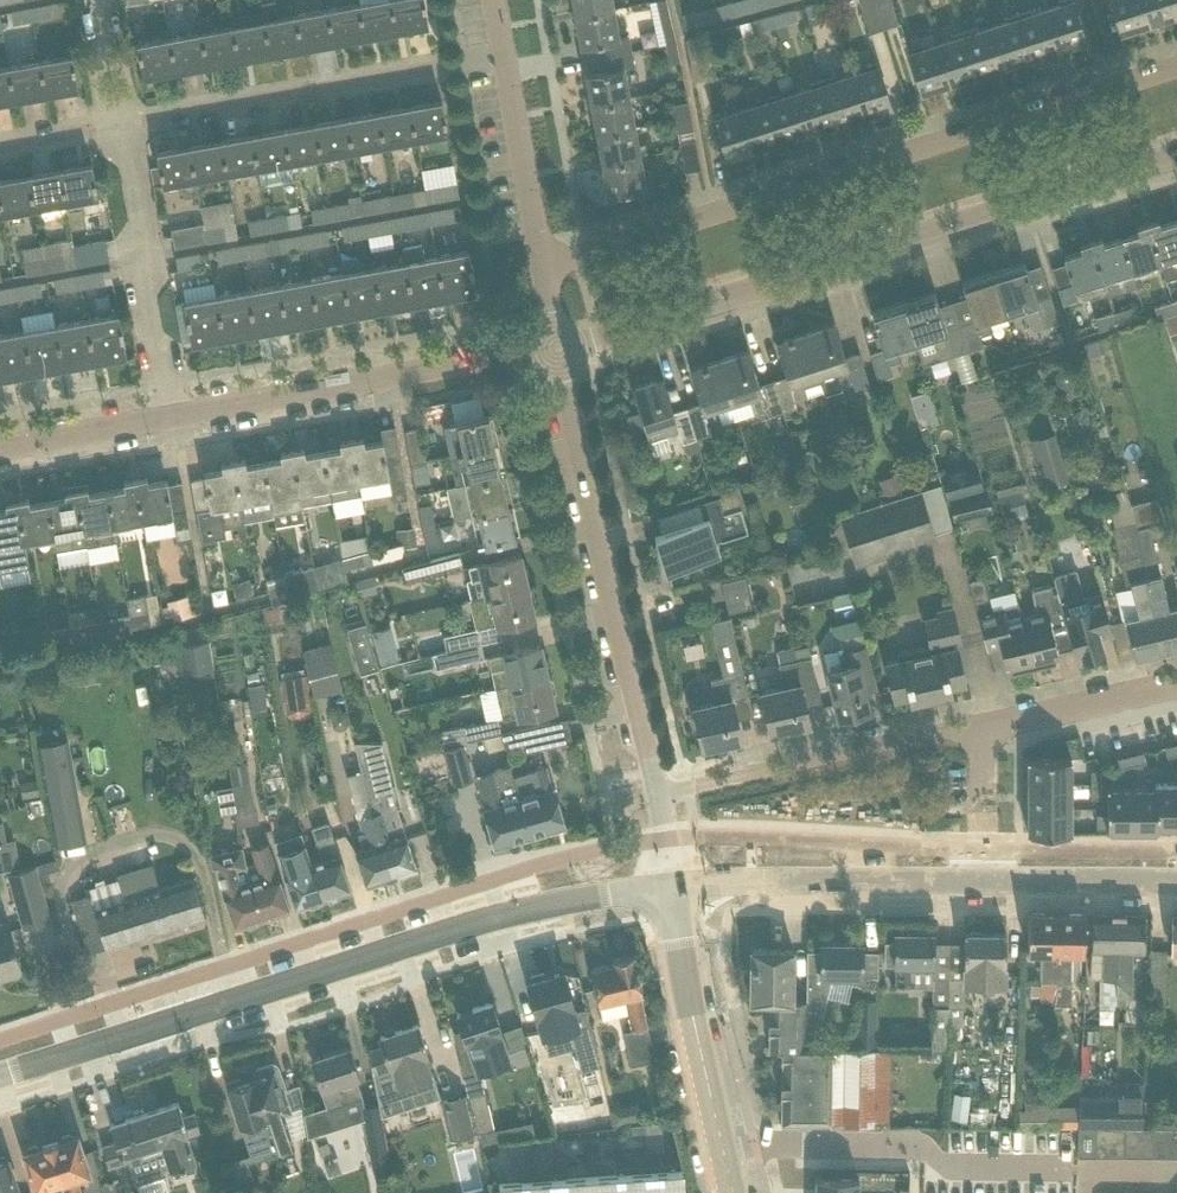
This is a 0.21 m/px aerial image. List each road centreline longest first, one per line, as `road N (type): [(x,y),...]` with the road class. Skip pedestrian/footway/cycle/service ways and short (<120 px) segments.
road 1 (tertiary): [(0,1070),(482,920),(676,886)]
road 2 (residential): [(542,254),(1176,57)]
road 3 (residential): [(559,351),(1176,152)]
road 4 (residential): [(0,453),(559,351)]
road 5 (residential): [(0,146),(506,57)]
road 6 (residential): [(652,791),(559,351)]
road 7 (residential): [(983,731),(652,791)]
road 8 (tertiary): [(676,886),(976,878)]
road 9 (residential): [(732,1192),(690,993)]
road 10 (residential): [(542,254),(506,57)]
road 11 (tertiary): [(976,878),(1176,881)]
road 12 (residential): [(983,731),(1176,685)]
road 13 (residential): [(976,878),(983,731)]

